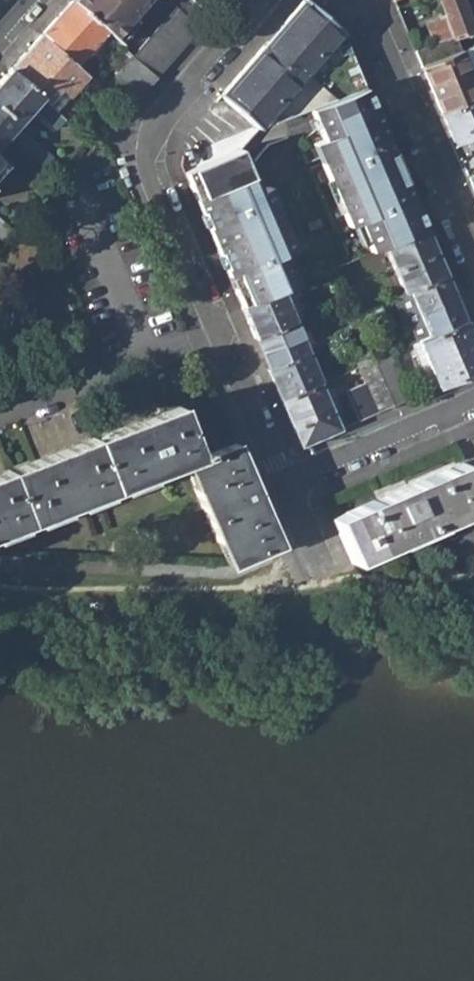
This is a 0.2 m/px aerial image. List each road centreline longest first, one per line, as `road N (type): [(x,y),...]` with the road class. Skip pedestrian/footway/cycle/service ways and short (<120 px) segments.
road 1 (residential): [(271,0),(158,123),(149,150),(286,482)]
road 2 (residential): [(357,0),(473,269)]
road 3 (residential): [(286,482),(473,400)]

